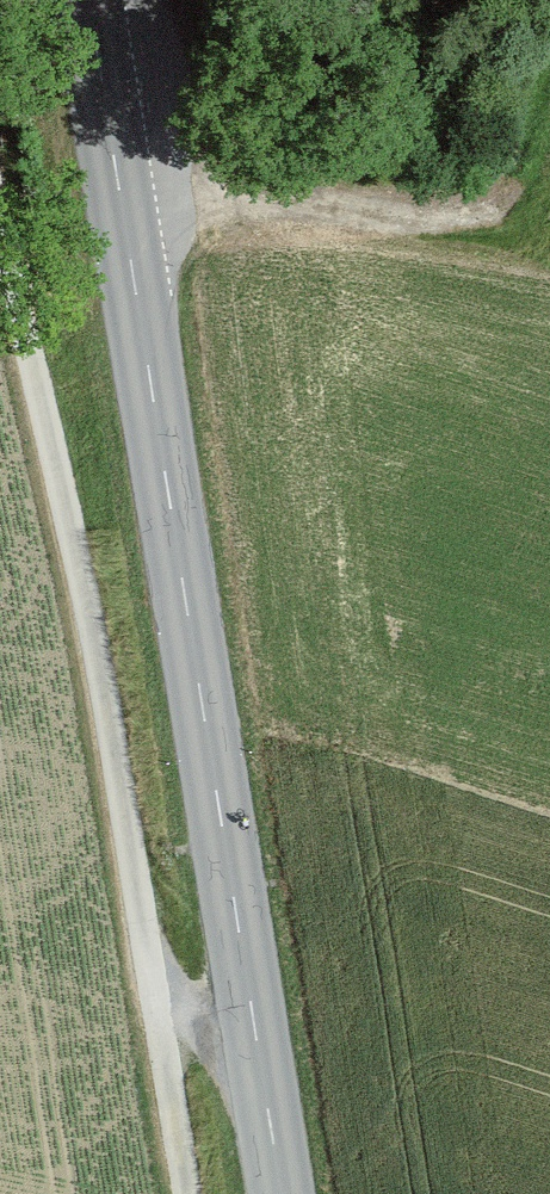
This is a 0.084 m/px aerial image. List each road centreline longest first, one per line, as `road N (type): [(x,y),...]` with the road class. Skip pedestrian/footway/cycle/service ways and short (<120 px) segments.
road 1 (secondary): [(87,0),(281,1193)]
road 2 (track): [(185,1193),(97,647),(0,230)]
road 3 (track): [(148,973),(260,1066)]

